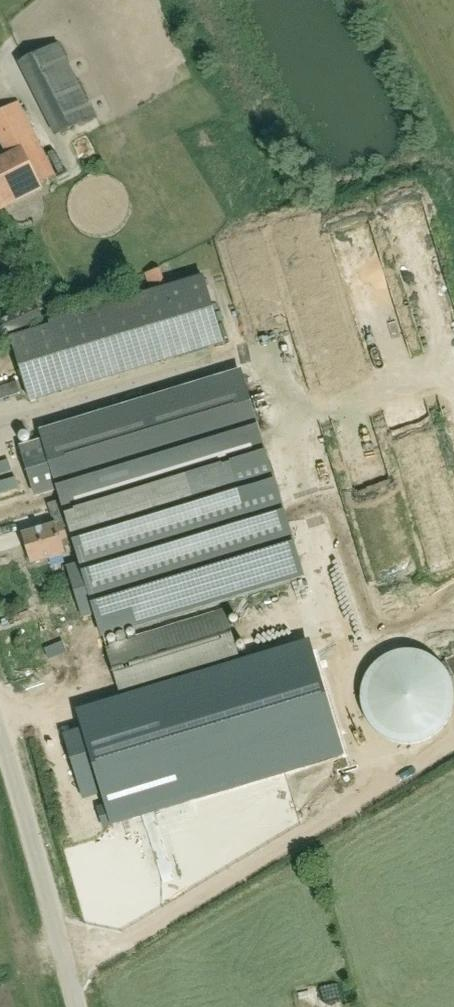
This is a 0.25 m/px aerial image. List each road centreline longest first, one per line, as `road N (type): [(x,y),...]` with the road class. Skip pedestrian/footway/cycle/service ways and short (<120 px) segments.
road 1 (unclassified): [(77,1006),(0,733)]

